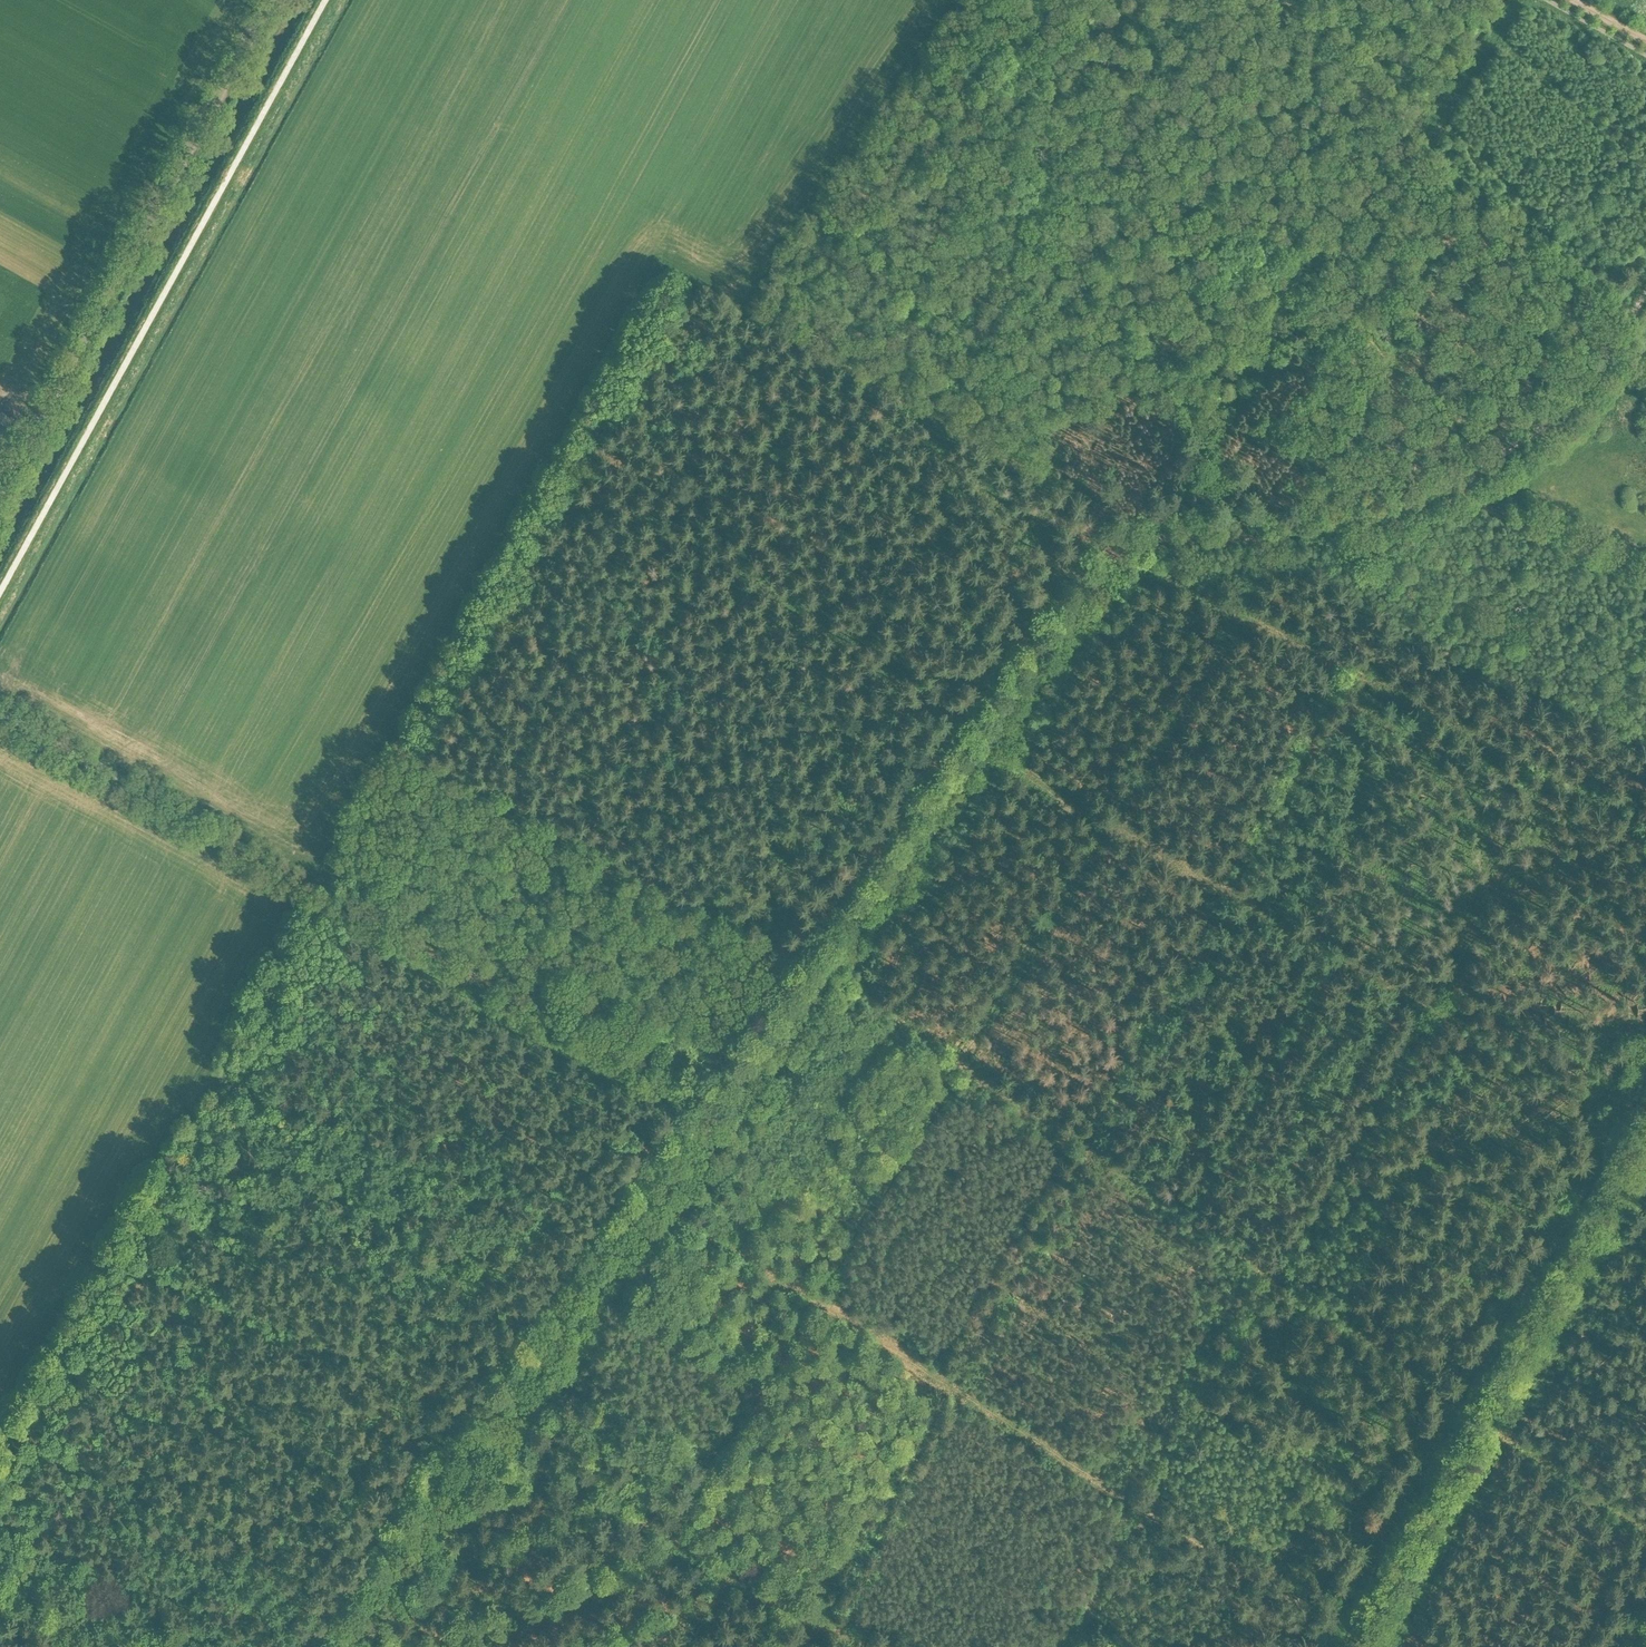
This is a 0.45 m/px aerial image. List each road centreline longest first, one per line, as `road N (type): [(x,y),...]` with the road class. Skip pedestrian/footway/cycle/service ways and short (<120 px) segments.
road 1 (track): [(358,1646),(490,1432),(1113,552),(1136,538),(1290,534),(1420,497),(1563,413),(1645,294)]
road 2 (track): [(1359,1643),(655,1202)]
road 3 (track): [(0,711),(719,1112)]
road 4 (track): [(1432,1385),(820,967)]
road 5 (track): [(1645,1120),(1357,1646)]
road 6 (unclassified): [(0,492),(271,0)]
road 7 (track): [(1430,1008),(974,749)]
road 8 (track): [(490,1432),(869,1646)]
road 9 (track): [(1460,478),(1645,579)]

